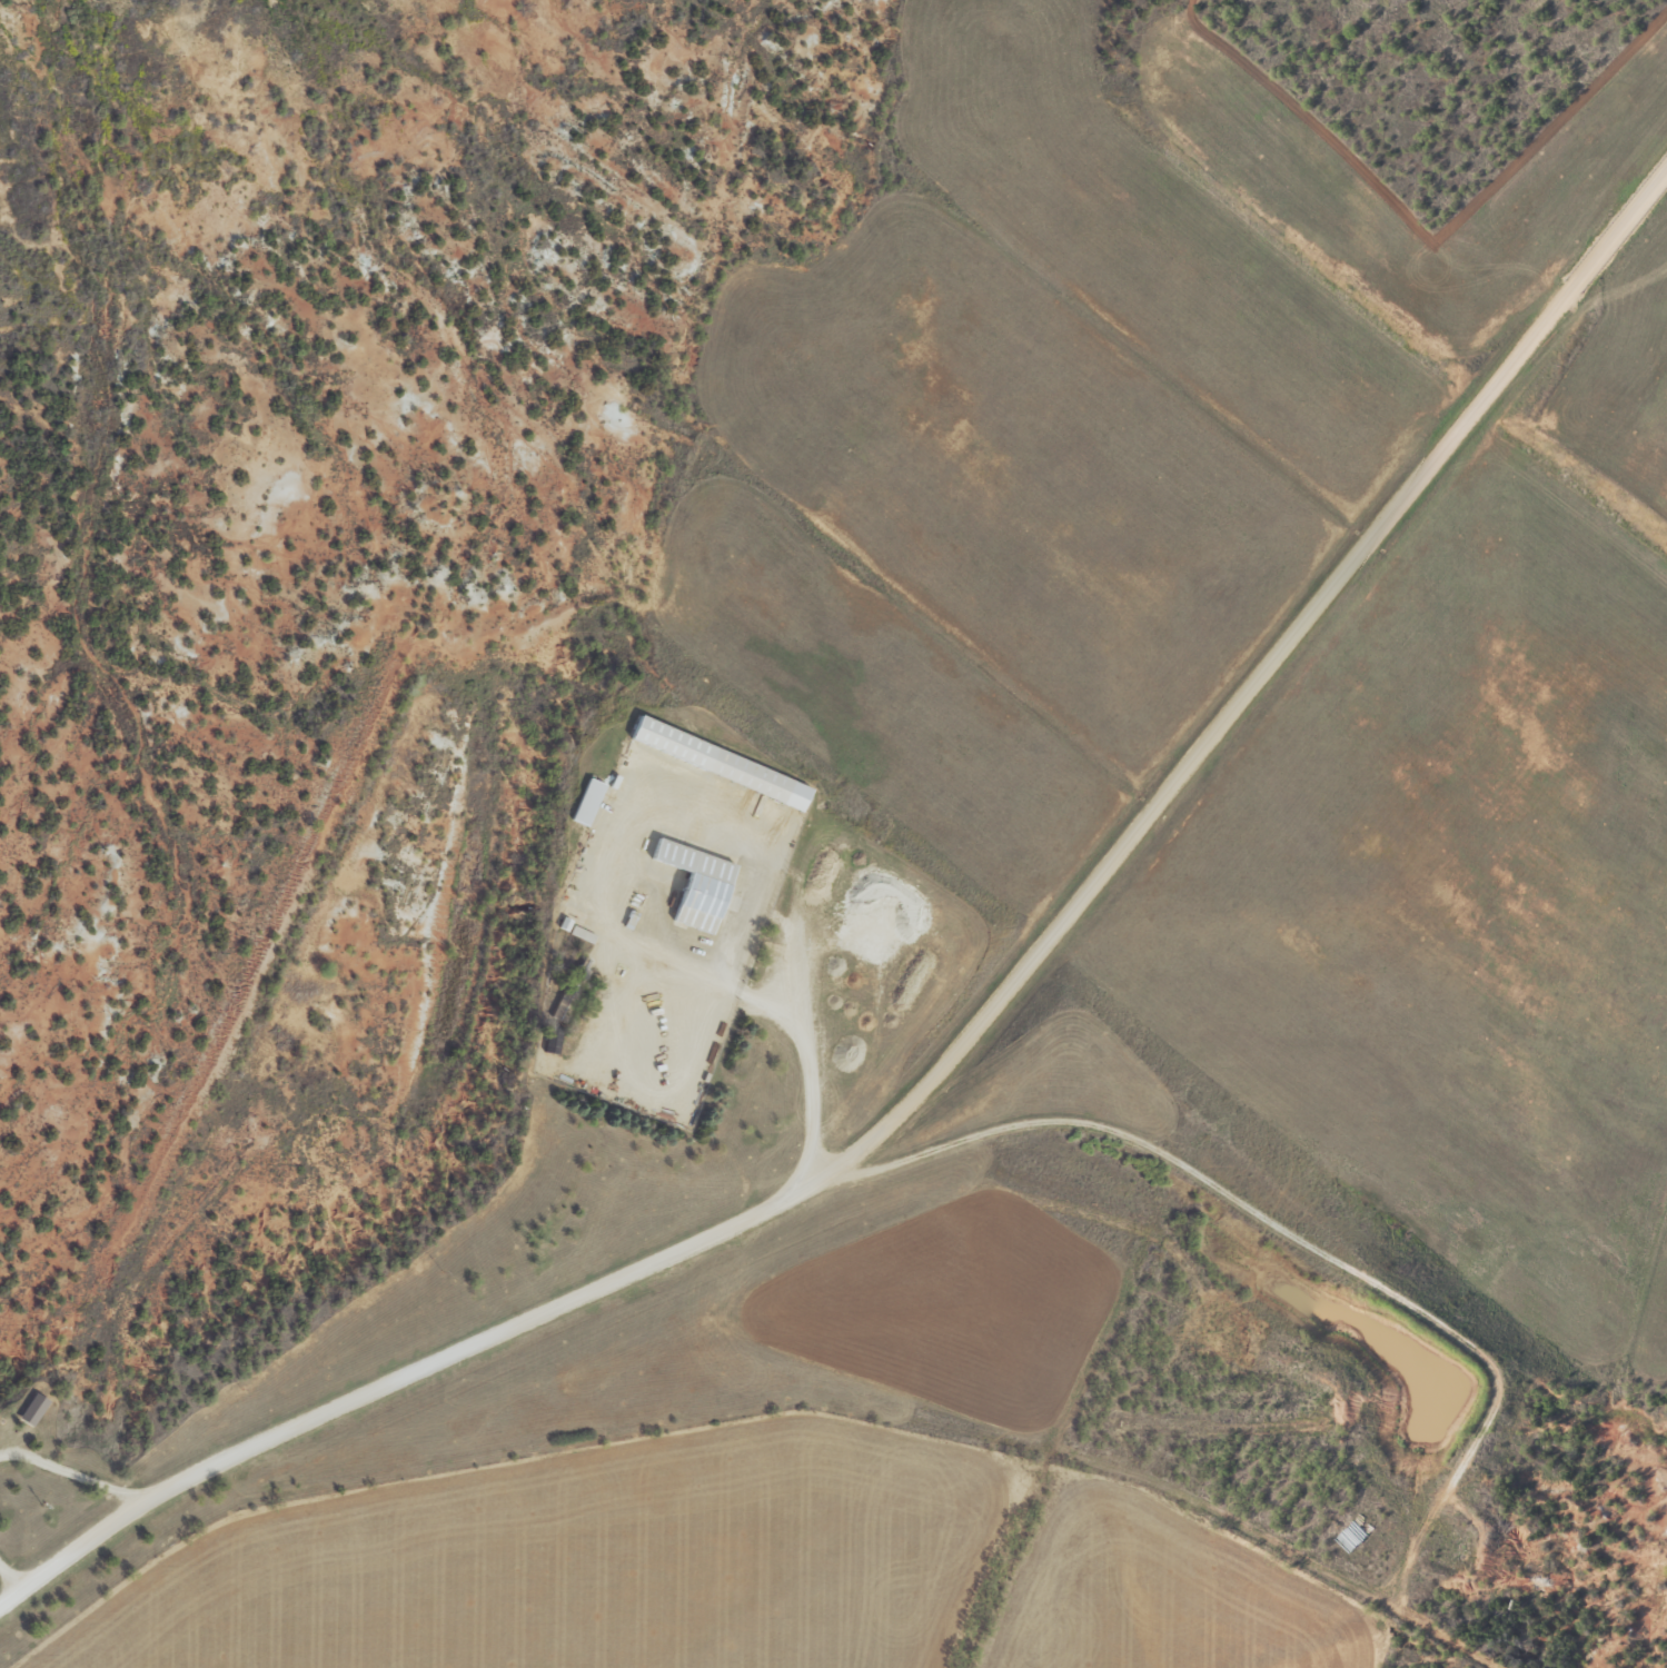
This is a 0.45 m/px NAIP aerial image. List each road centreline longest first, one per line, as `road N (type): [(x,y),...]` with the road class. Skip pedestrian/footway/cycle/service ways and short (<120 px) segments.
road 1 (residential): [(1666,186),(1531,341),(972,1036),(861,1150),(817,1185),(735,1227),(181,1485),(0,1608)]

